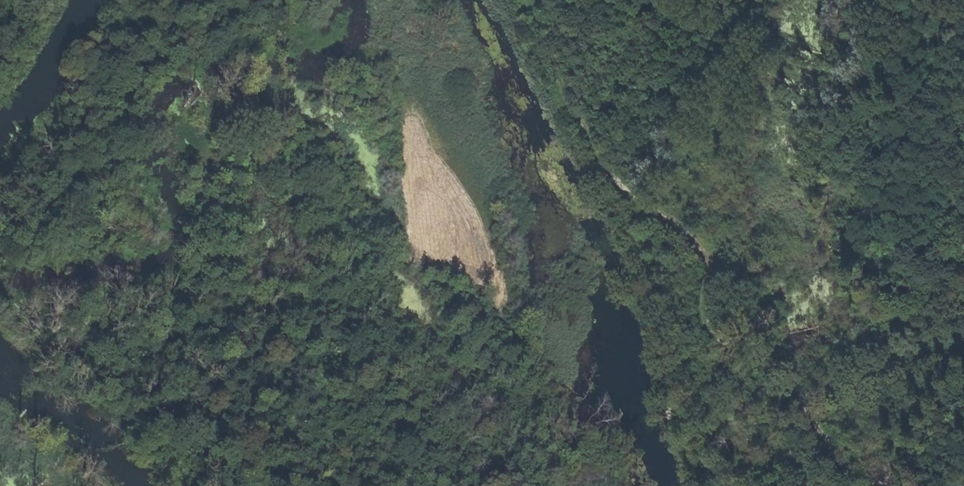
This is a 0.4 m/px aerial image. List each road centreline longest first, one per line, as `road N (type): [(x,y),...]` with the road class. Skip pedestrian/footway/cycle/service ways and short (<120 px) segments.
road 1 (track): [(539,0),(557,60),(624,188),(680,225),(706,255),(713,324),(809,412),(825,445),(808,485)]
road 2 (track): [(310,0),(334,47),(376,215),(500,333),(513,388),(498,438),(447,485)]

